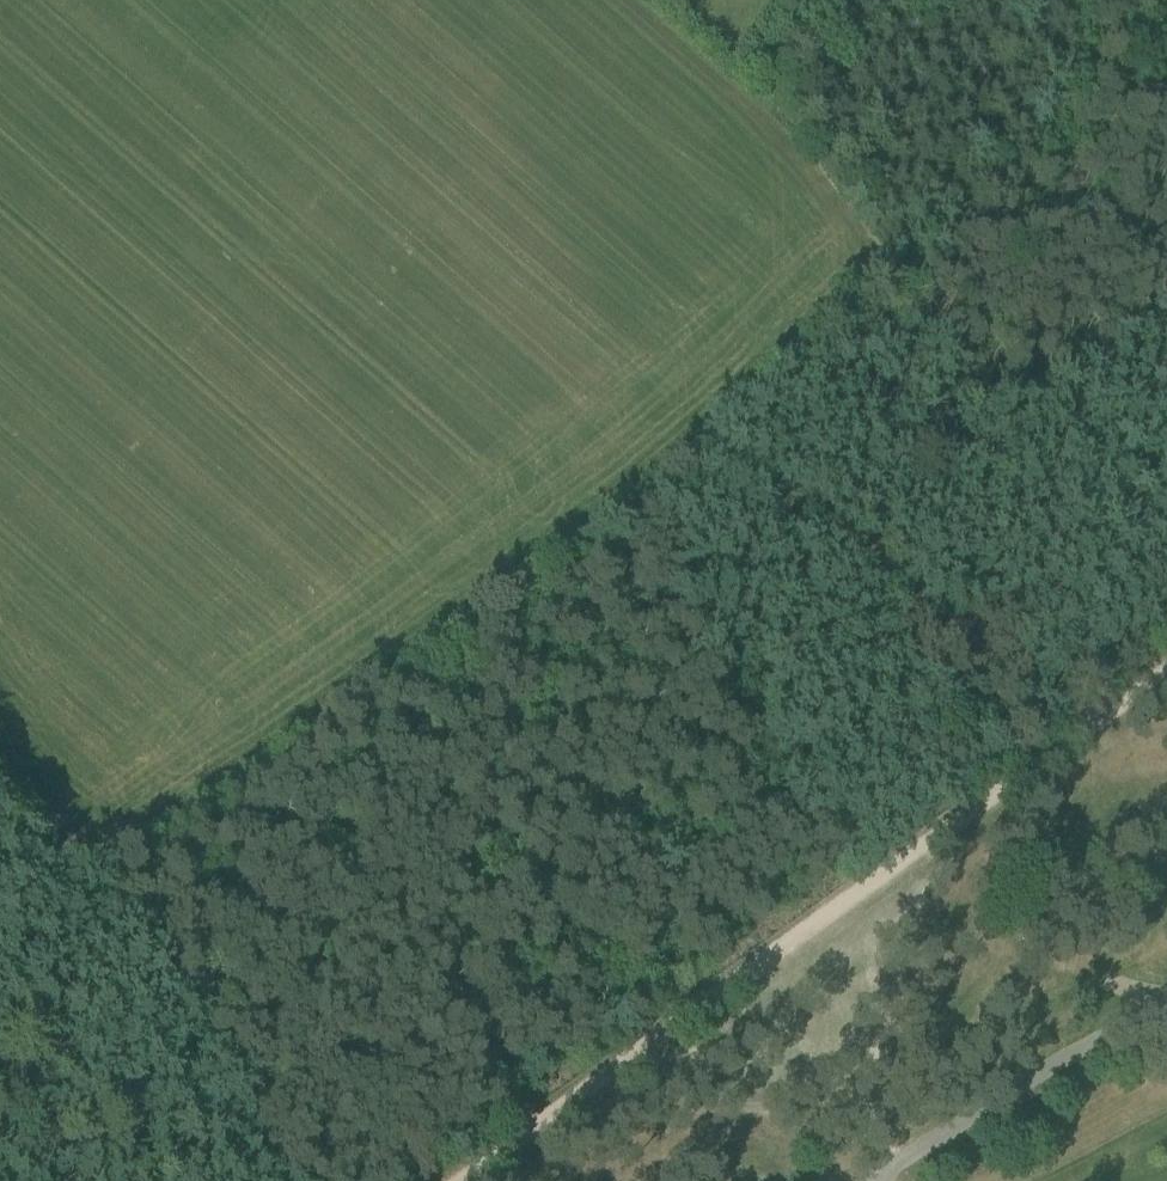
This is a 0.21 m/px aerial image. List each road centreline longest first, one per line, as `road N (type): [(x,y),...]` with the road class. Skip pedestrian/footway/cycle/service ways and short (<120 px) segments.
road 1 (track): [(463,1180),(1041,760)]
road 2 (track): [(1156,1006),(1043,940),(1027,904),(1041,760)]
road 3 (track): [(1041,760),(1166,668)]

